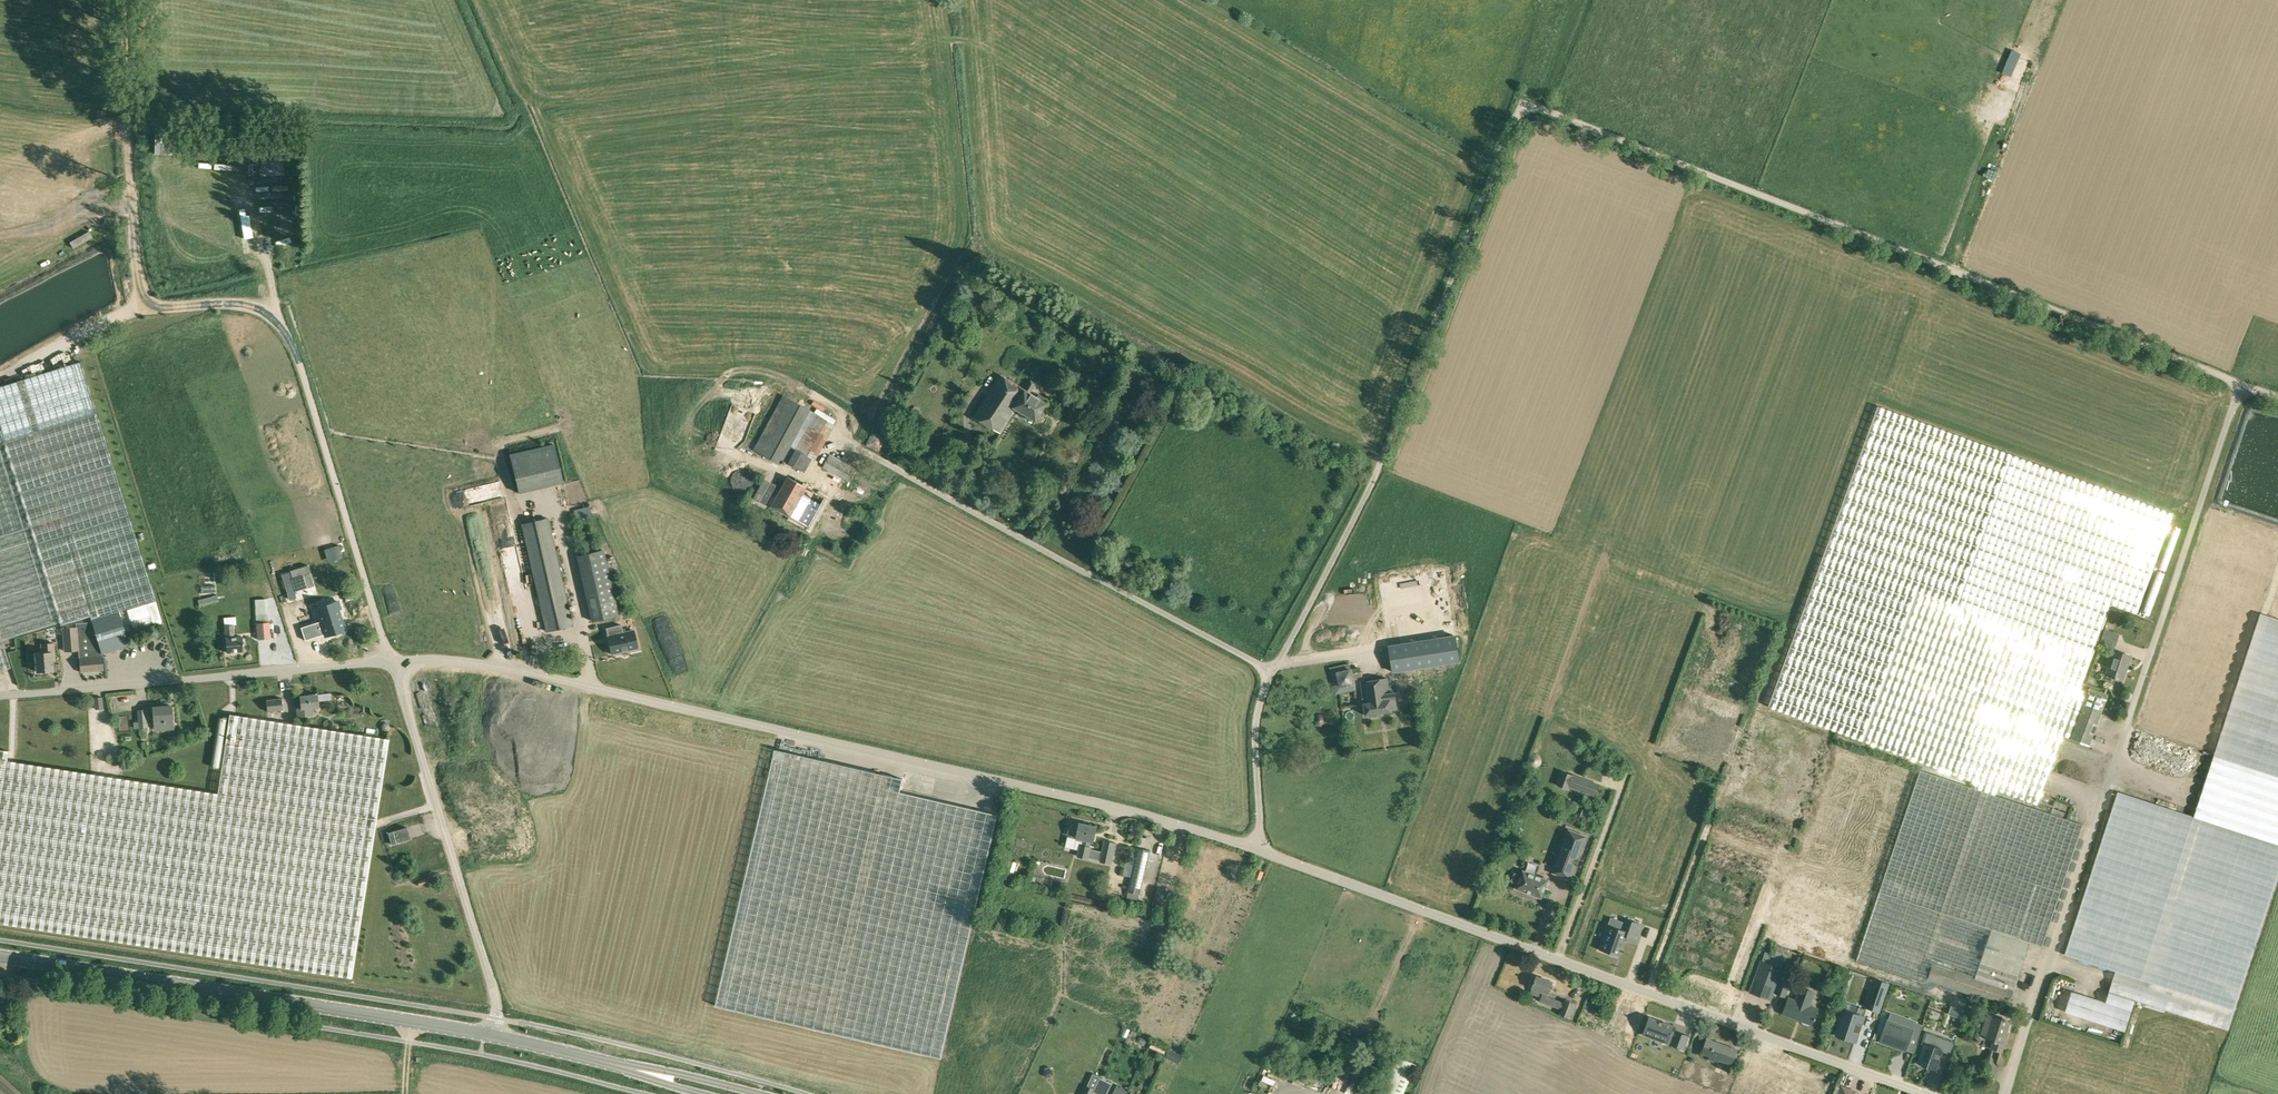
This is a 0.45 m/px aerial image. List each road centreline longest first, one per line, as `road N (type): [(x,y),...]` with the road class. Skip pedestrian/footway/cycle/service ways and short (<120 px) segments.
road 1 (unclassified): [(1261,851),(1004,780),(534,673),(451,659),(392,661)]
road 2 (residential): [(1261,851),(1255,737),(1264,691),(1380,463),(1521,102)]
road 3 (unclassified): [(2241,384),(1521,102)]
road 4 (unclassified): [(2005,1093),(2241,384)]
road 5 (unclassified): [(1261,851),(1928,1093)]
road 6 (unclassified): [(491,1034),(0,956)]
road 7 (unclassified): [(495,1018),(392,661)]
road 8 (unclassified): [(491,1034),(641,1070)]
road 9 (unclassified): [(762,1093),(641,1070)]

